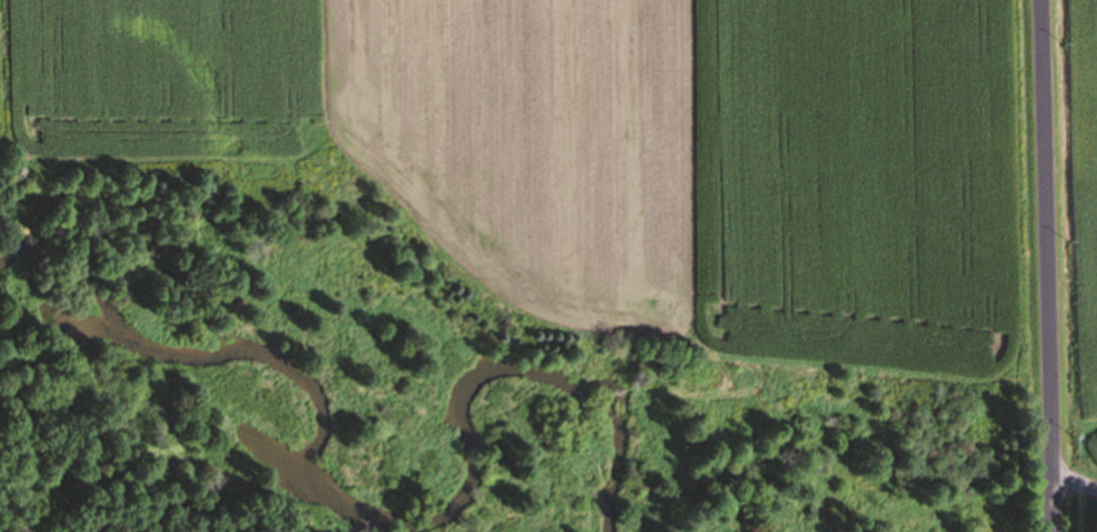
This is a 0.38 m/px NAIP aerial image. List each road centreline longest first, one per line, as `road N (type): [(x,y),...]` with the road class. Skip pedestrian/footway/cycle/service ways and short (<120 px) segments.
road 1 (residential): [(1059,531),(1047,0)]

